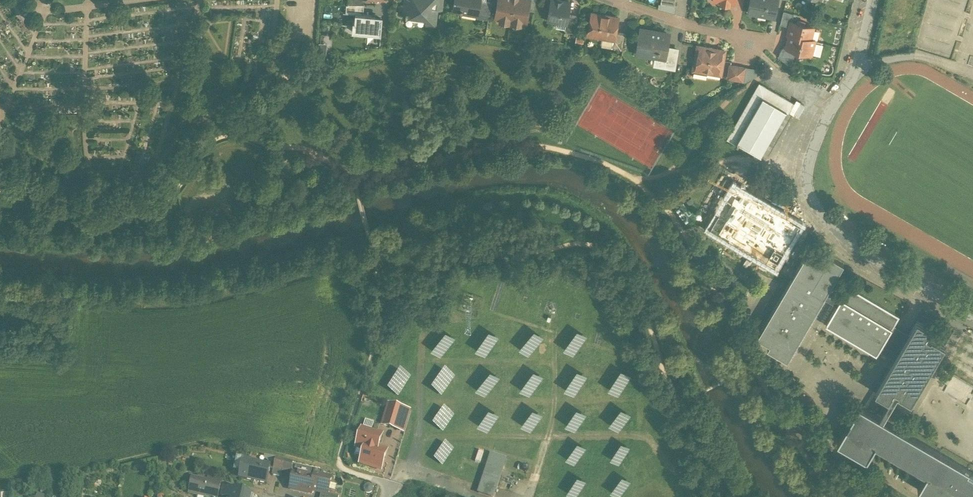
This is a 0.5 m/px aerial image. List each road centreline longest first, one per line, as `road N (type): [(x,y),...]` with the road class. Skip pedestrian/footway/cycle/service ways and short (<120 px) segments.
road 1 (residential): [(972,315),(846,239),(810,194),(812,151),(857,66),(873,0)]
road 2 (track): [(418,437),(647,436)]
road 3 (track): [(421,403),(633,397)]
road 4 (track): [(422,361),(554,363),(549,437)]
road 5 (residential): [(621,0),(750,45)]

